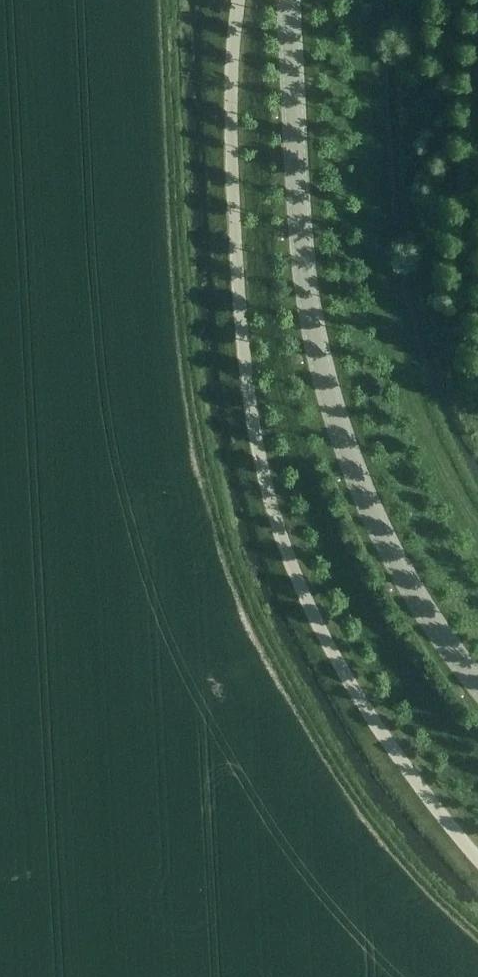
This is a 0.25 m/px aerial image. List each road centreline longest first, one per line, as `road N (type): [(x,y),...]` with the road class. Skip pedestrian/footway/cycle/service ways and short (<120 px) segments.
road 1 (tertiary): [(477,683),(386,542),(331,404),(304,268),(289,0)]

